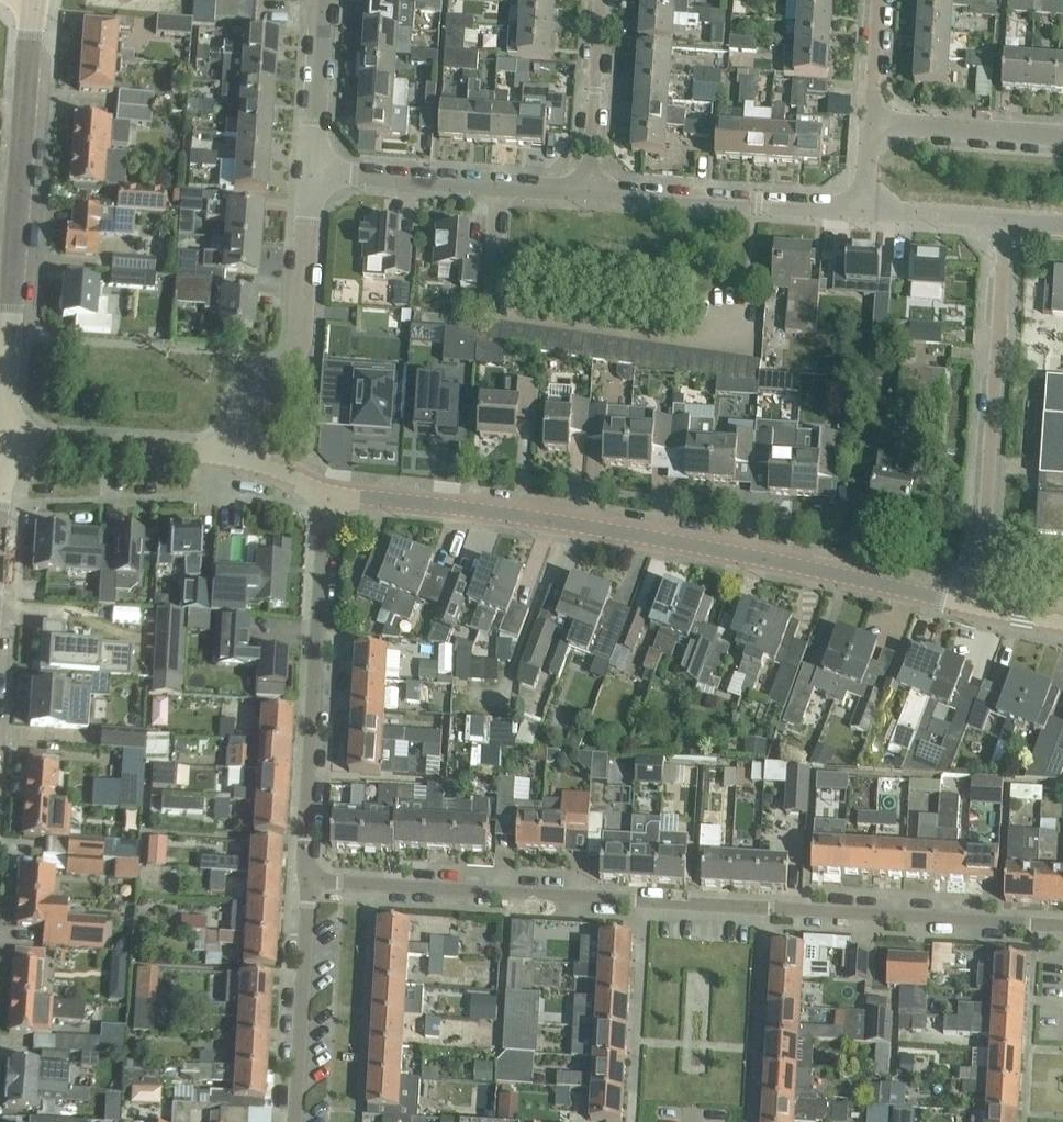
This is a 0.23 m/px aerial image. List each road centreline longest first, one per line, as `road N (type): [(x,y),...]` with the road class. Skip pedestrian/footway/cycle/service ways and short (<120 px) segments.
road 1 (residential): [(1062,924),(308,879)]
road 2 (residential): [(981,606),(567,522),(325,492)]
road 3 (unclassified): [(1006,219),(981,606)]
road 4 (residential): [(308,879),(325,492)]
road 5 (tertiary): [(7,357),(34,0)]
road 6 (unclassified): [(232,455),(241,408),(295,354),(300,336),(312,168)]
road 7 (unclassified): [(589,189),(312,168)]
road 8 (unclassified): [(865,209),(589,189)]
road 9 (residential): [(295,1121),(308,879)]
road 10 (residential): [(232,455),(1,441)]
road 11 (unclassified): [(1062,134),(871,121)]
road 12 (residential): [(589,189),(602,0)]
road 13 (unclassified): [(312,168),(324,0)]
road 14 (unclassified): [(1006,219),(865,209)]
road 15 (residential): [(879,0),(871,121)]

